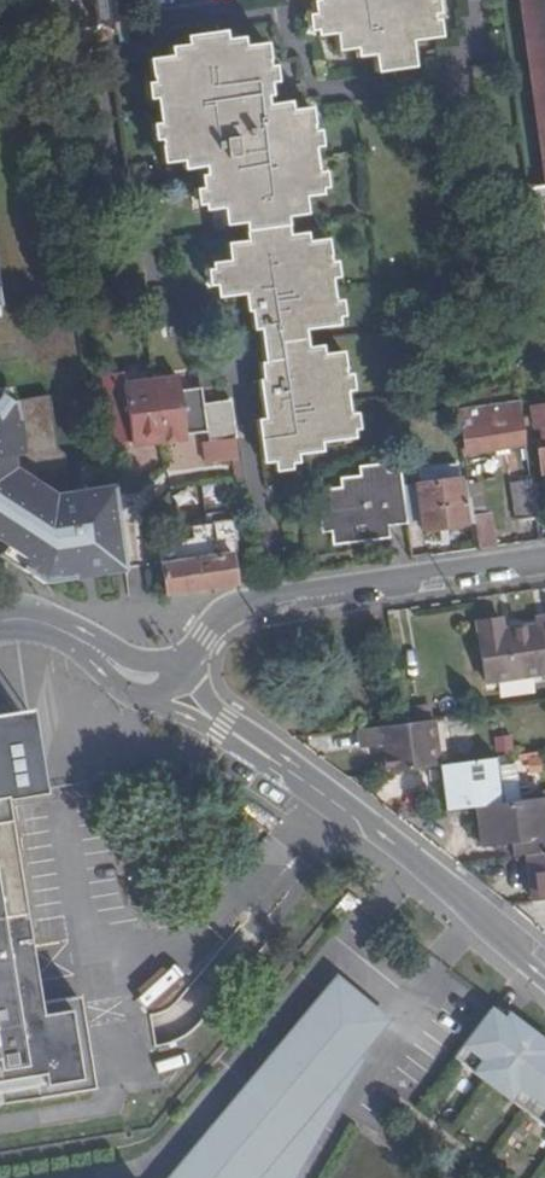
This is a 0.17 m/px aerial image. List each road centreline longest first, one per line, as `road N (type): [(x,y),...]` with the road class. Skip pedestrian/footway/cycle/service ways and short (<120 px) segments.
road 1 (residential): [(187,674),(205,635),(233,608),(544,559)]
road 2 (residential): [(544,980),(319,796)]
road 3 (residential): [(219,722),(319,796)]

